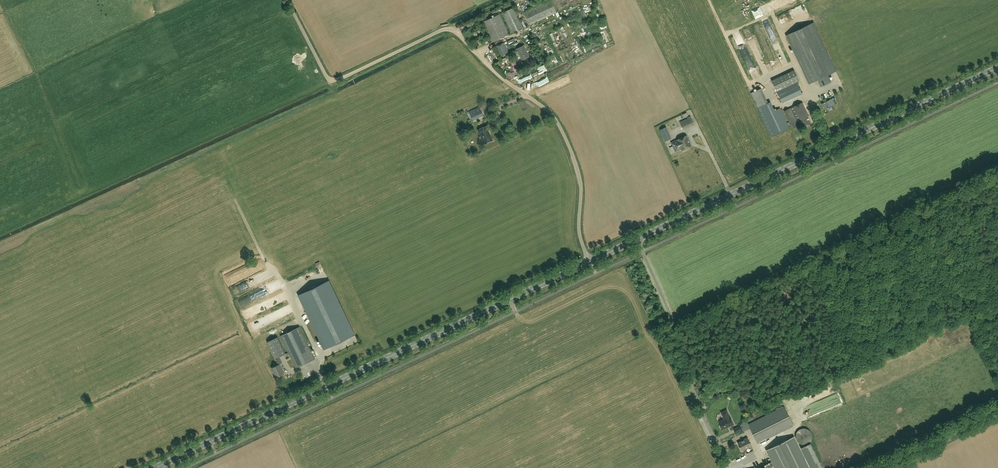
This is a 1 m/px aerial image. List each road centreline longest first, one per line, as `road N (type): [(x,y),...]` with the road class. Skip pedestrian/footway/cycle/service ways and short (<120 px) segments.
road 1 (unclassified): [(588,259),(577,231),(575,168),(554,118),(456,31),(438,31),(329,83),(287,0)]
road 2 (secondary): [(152,467),(588,259)]
road 3 (secondary): [(588,259),(997,68)]
road 4 (track): [(879,467),(997,408)]

